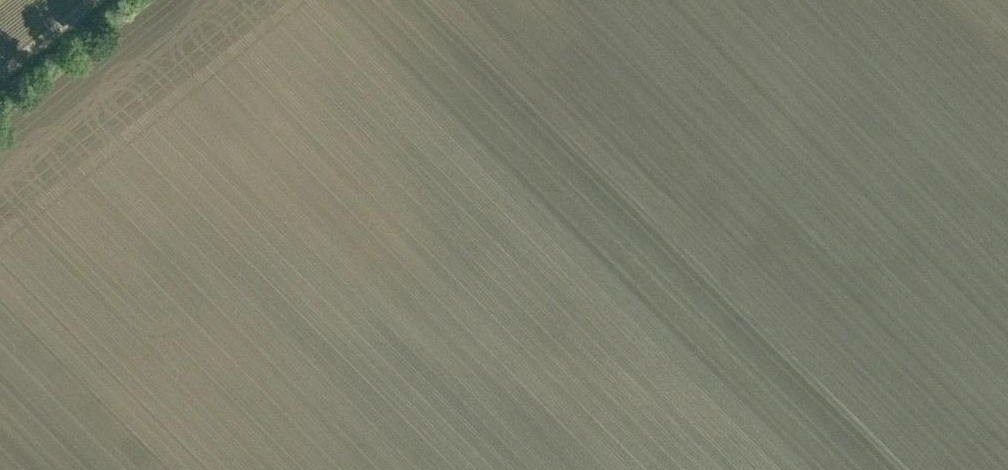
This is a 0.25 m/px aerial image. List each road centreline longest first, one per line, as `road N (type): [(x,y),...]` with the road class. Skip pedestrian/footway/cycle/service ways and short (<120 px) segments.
road 1 (track): [(117,0),(0,94)]

